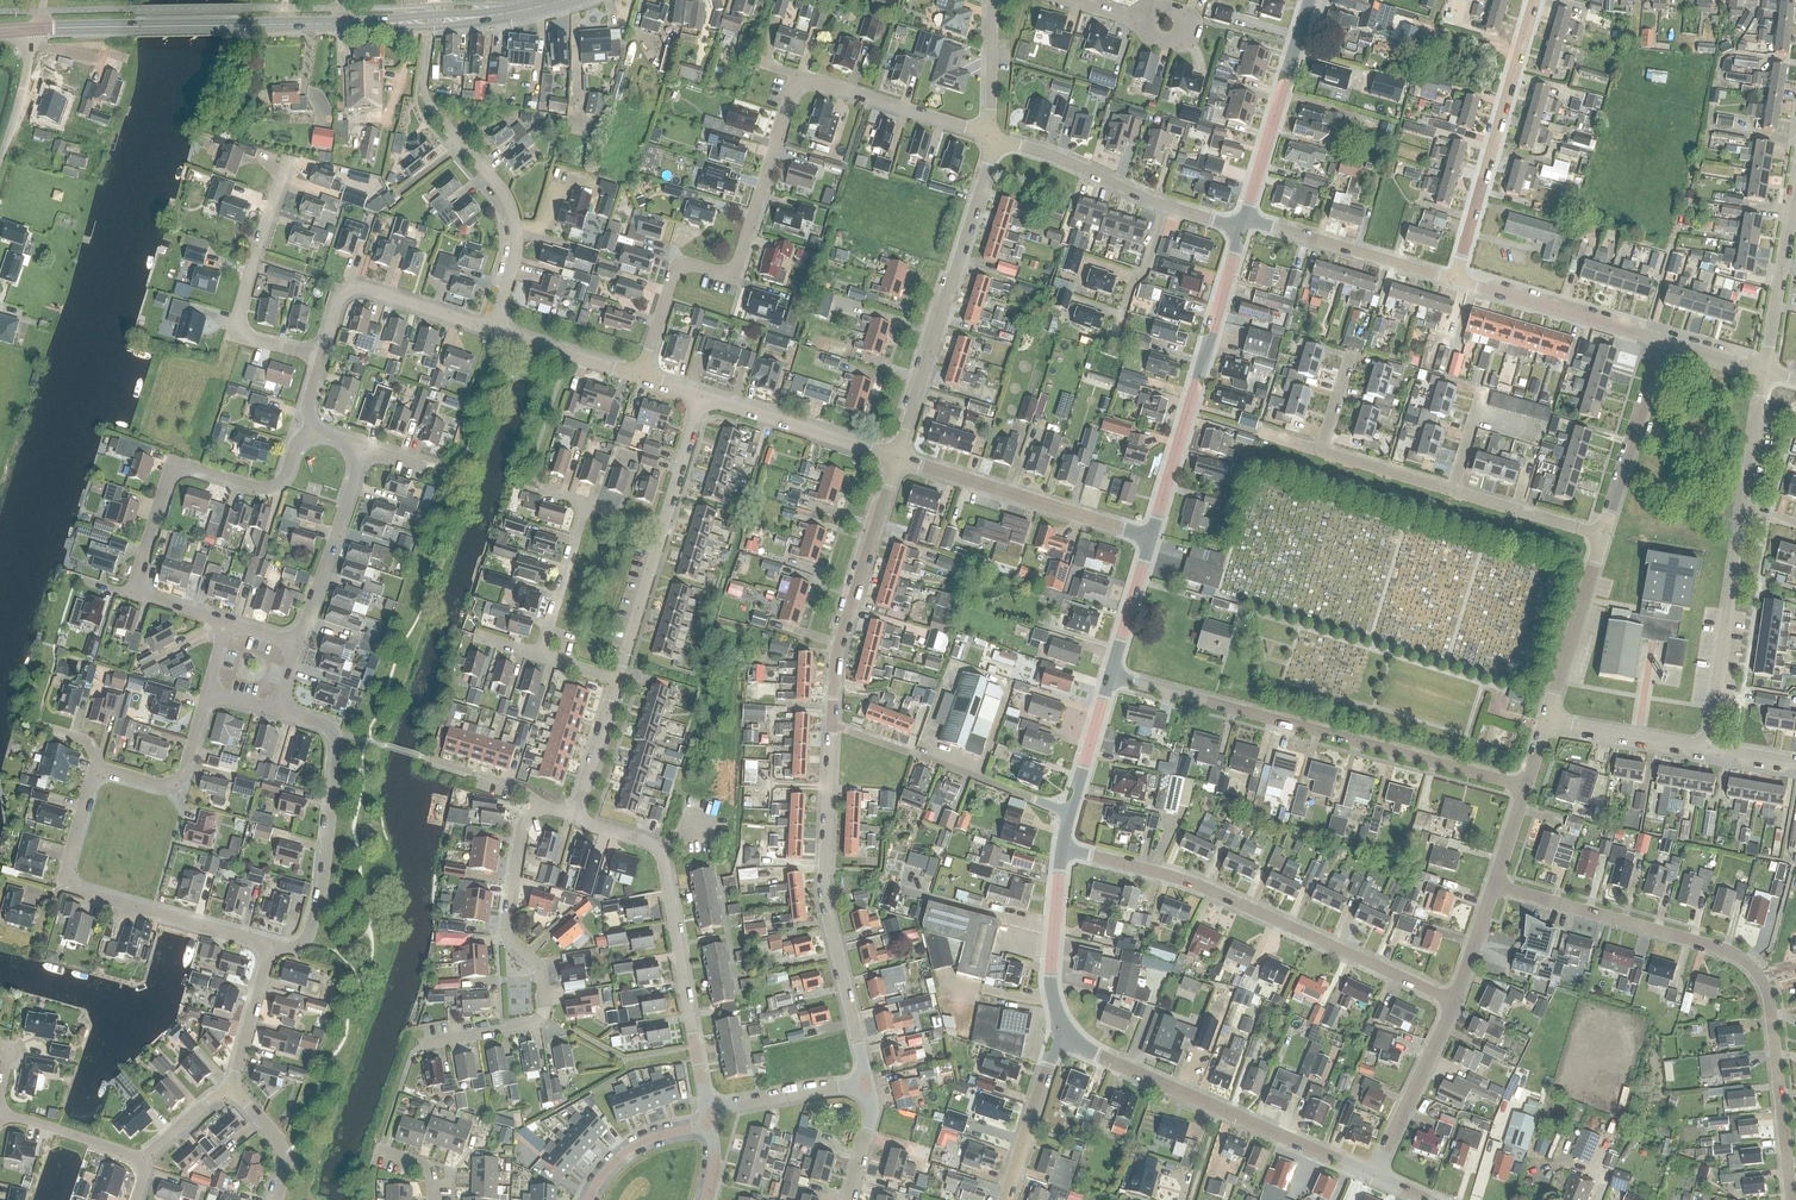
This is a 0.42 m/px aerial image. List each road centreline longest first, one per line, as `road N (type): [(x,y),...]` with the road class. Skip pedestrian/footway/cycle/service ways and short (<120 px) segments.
road 1 (residential): [(990,136),(800,80),(789,93),(740,261),(732,271),(681,265),(641,376)]
road 2 (residential): [(1791,1199),(1769,1000),(1751,966),(1719,947),(1494,885)]
road 3 (residential): [(1525,787),(1111,674)]
road 4 (residential): [(1454,1003),(1196,885),(1063,849)]
road 5 (residential): [(541,806),(524,822),(508,922),(508,937),(539,965),(544,1015),(530,1026),(418,1045),(400,1092)]
road 6 (residential): [(867,1082),(826,905),(833,723)]
road 7 (residential): [(707,1110),(663,857),(653,842),(572,818)]
road 8 (residential): [(1374,1177),(1124,1070),(1069,1032)]
road 9 (residential): [(896,460),(988,165),(990,136)]
road 10 (residential): [(270,944),(69,881),(90,786),(101,772)]
road 11 (residential): [(494,329),(517,252),(516,224),(504,194),(425,97),(429,39)]
road 12 (residential): [(1153,536),(1240,229)]
road 13 (residential): [(139,590),(165,482),(176,470),(272,488),(283,481),(302,423)]
road 14 (residential): [(1455,281),(1534,0)]
road 15 (tertiary): [(225,24),(508,13)]
road 16 (residential): [(302,945),(319,915),(335,730),(278,711)]
road 17 (residential): [(833,723),(838,652),(896,460)]
road 18 (residential): [(1153,536),(896,460)]
road 19 (residential): [(321,360),(235,331),(284,169)]
road 20 (residential): [(1069,812),(833,723)]
road 21 (residential): [(1243,218),(1311,0)]
road 22 (residential): [(494,329),(348,290),(337,301),(321,360)]
road 23 (residential): [(1455,281),(1243,218)]
road 24 (residential): [(1663,342),(1455,281)]
road 25 (residential): [(300,645),(365,444)]
road 26 (residential): [(896,460),(702,397)]
road 27 (residential): [(1602,536),(1663,342)]
road 28 (residential): [(1546,720),(1602,536)]
road 29 (residential): [(1374,1177),(1454,1003)]
road 30 (residential): [(1164,208),(990,136)]
road 31 (residential): [(1069,1032),(1055,1004),(1051,962),(1063,849)]
road 32 (residential): [(1766,372),(1795,188)]
road 33 (residential): [(1005,1199),(1050,1055),(1069,1032)]
road 34 (residential): [(1708,747),(1735,574)]
road 35 (residential): [(101,772),(173,782),(185,770),(208,692)]
road 36 (residential): [(1708,747),(1546,720)]
road 37 (residential): [(707,1110),(867,1082)]
road 38 (residential): [(616,679),(663,526)]
road 39 (residential): [(587,503),(541,655)]
road 40 (residential): [(1602,536),(1453,488)]
road 41 (residential): [(641,376),(494,329)]
road 42 (residential): [(233,1089),(270,944)]
road 43 (residential): [(589,1199),(605,1171),(637,1145),(711,1128)]
road 44 (residential): [(572,818),(616,679)]
road 45 (residential): [(1453,488),(1473,415),(1539,434)]
road 46 (residential): [(1069,812),(1111,674)]
road 47 (residential): [(1111,674),(1153,536)]
road 48 (residential): [(144,1160),(7,1115)]
road 49 (residential): [(1117,340),(1164,208)]
road 50 (residential): [(1745,510),(1766,372)]
road 51 (residential): [(1453,488),(1322,449)]
road 52 (residential): [(990,136),(997,0)]
road 53 (unclassified): [(0,158),(36,28)]
road 54 (residential): [(663,526),(702,397)]
road 55 (residential): [(277,1199),(284,1151),(233,1089)]
road 56 (residential): [(1454,1003),(1494,885)]
road 57 (residential): [(849,1199),(872,1112),(867,1082)]

